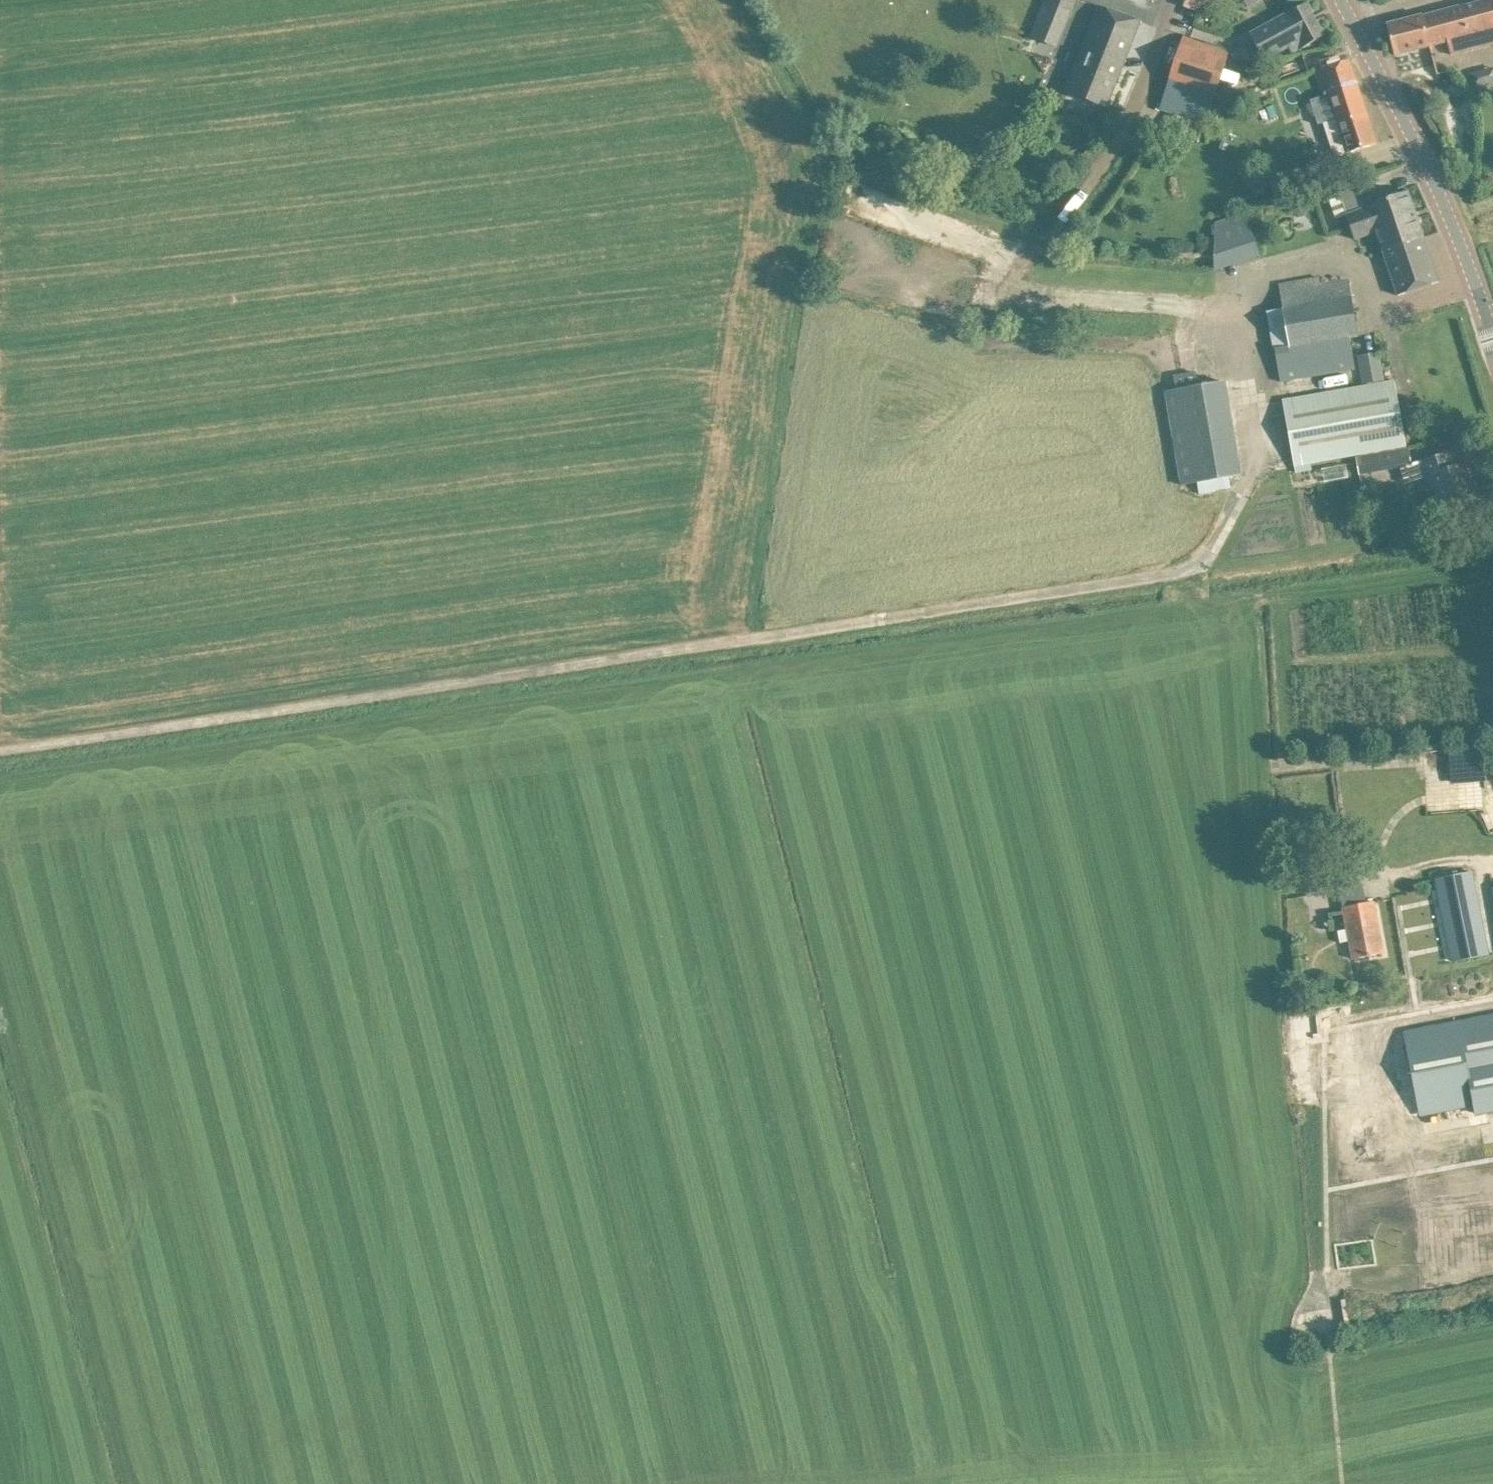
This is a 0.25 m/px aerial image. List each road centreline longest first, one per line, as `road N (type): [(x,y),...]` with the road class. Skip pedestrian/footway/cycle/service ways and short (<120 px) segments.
road 1 (secondary): [(1492,338),(1432,177),(1340,0)]
road 2 (unclassified): [(1172,0),(1099,169),(1056,222)]

